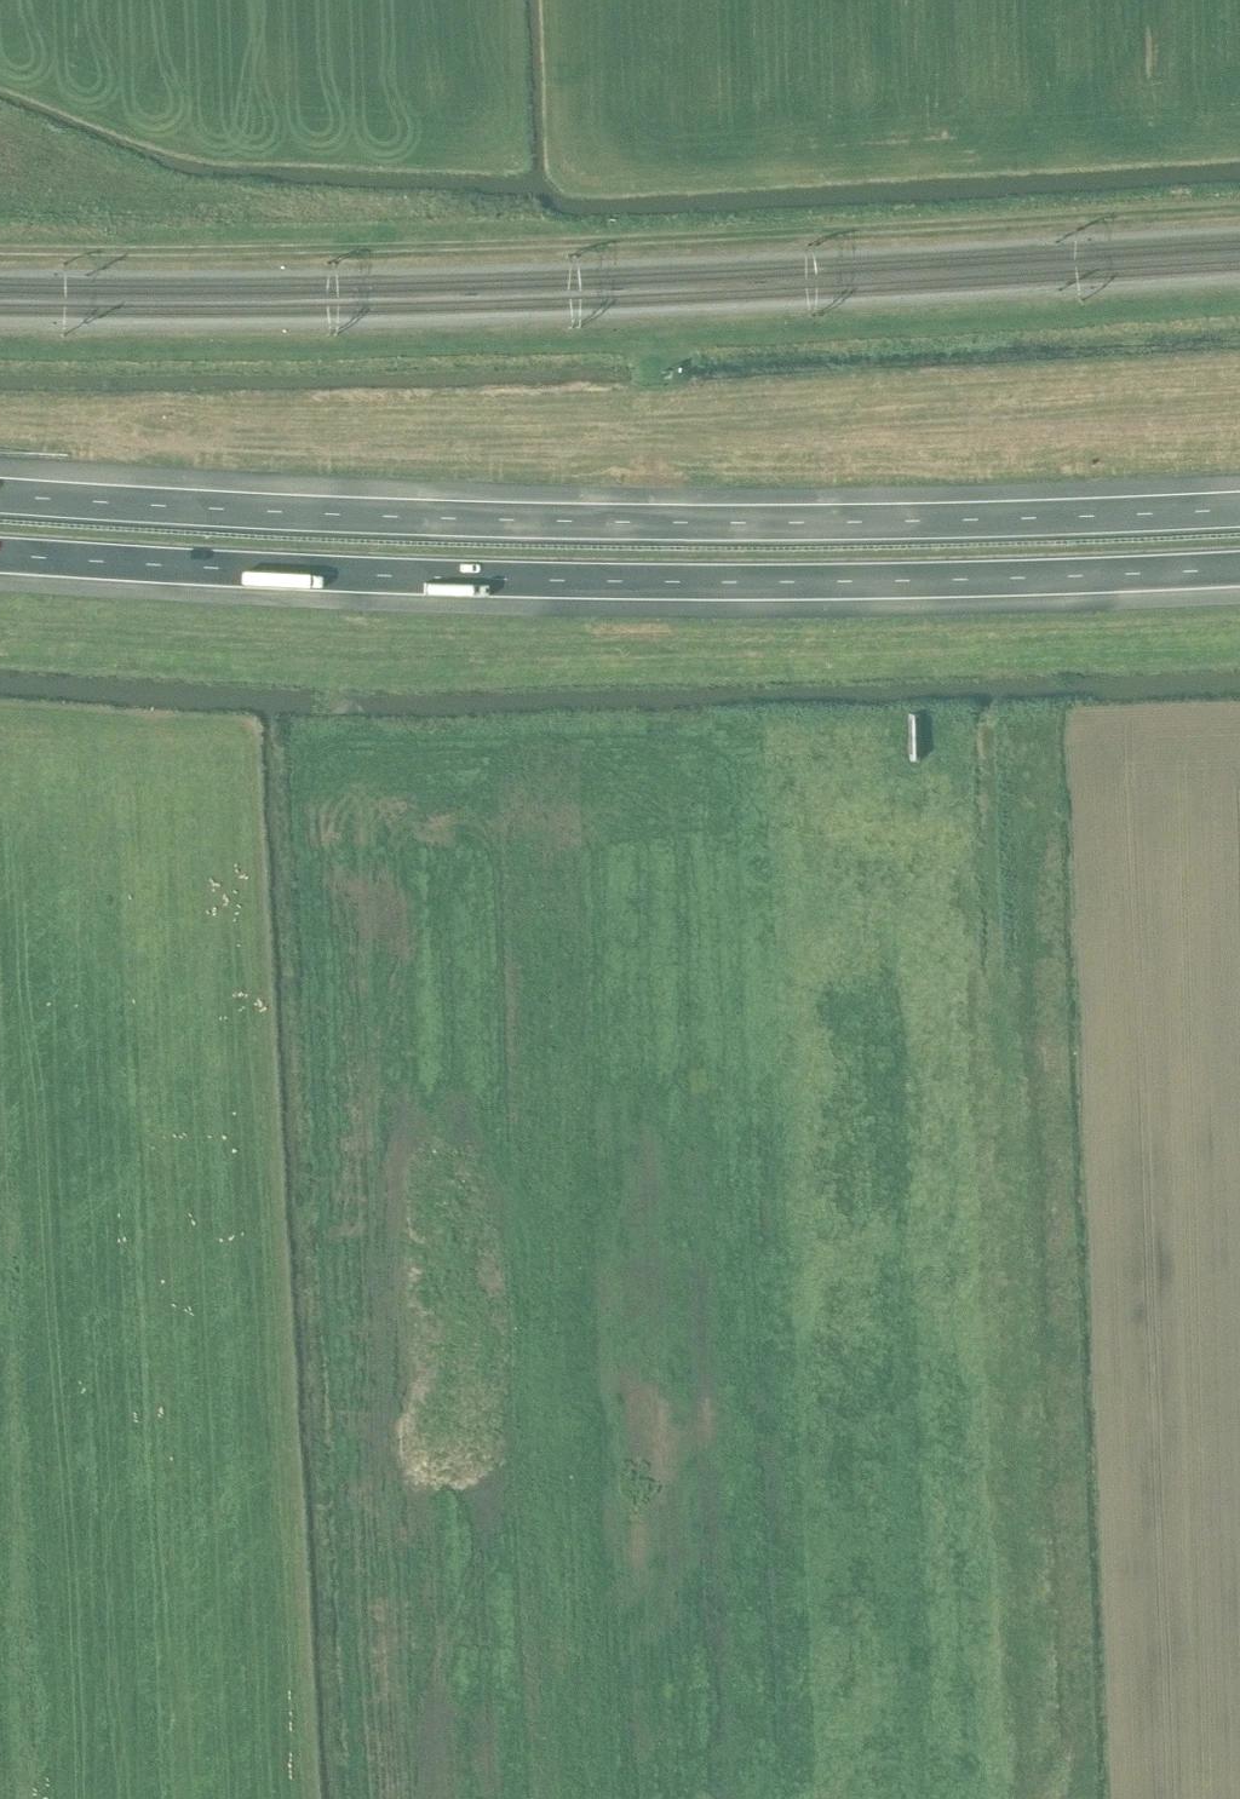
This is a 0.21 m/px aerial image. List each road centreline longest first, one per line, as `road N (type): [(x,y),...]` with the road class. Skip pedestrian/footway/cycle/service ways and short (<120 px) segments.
road 1 (motorway): [(1239,493),(985,510),(561,521),(0,497)]
road 2 (motorway): [(0,556),(556,582),(987,576),(1239,562)]

